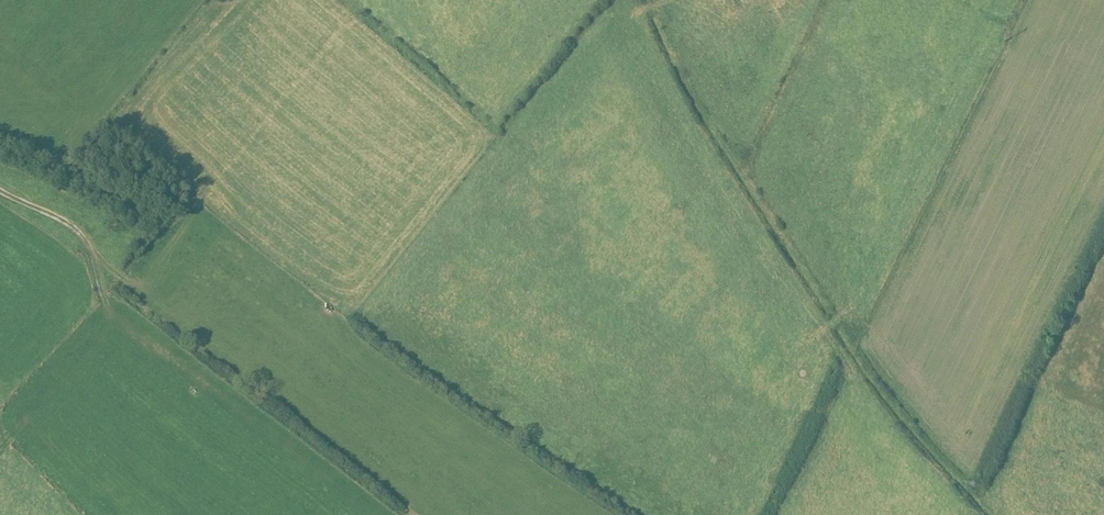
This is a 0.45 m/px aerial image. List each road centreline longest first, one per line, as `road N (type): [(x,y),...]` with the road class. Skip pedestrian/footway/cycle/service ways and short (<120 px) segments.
road 1 (track): [(0,191),(76,230),(115,322)]

